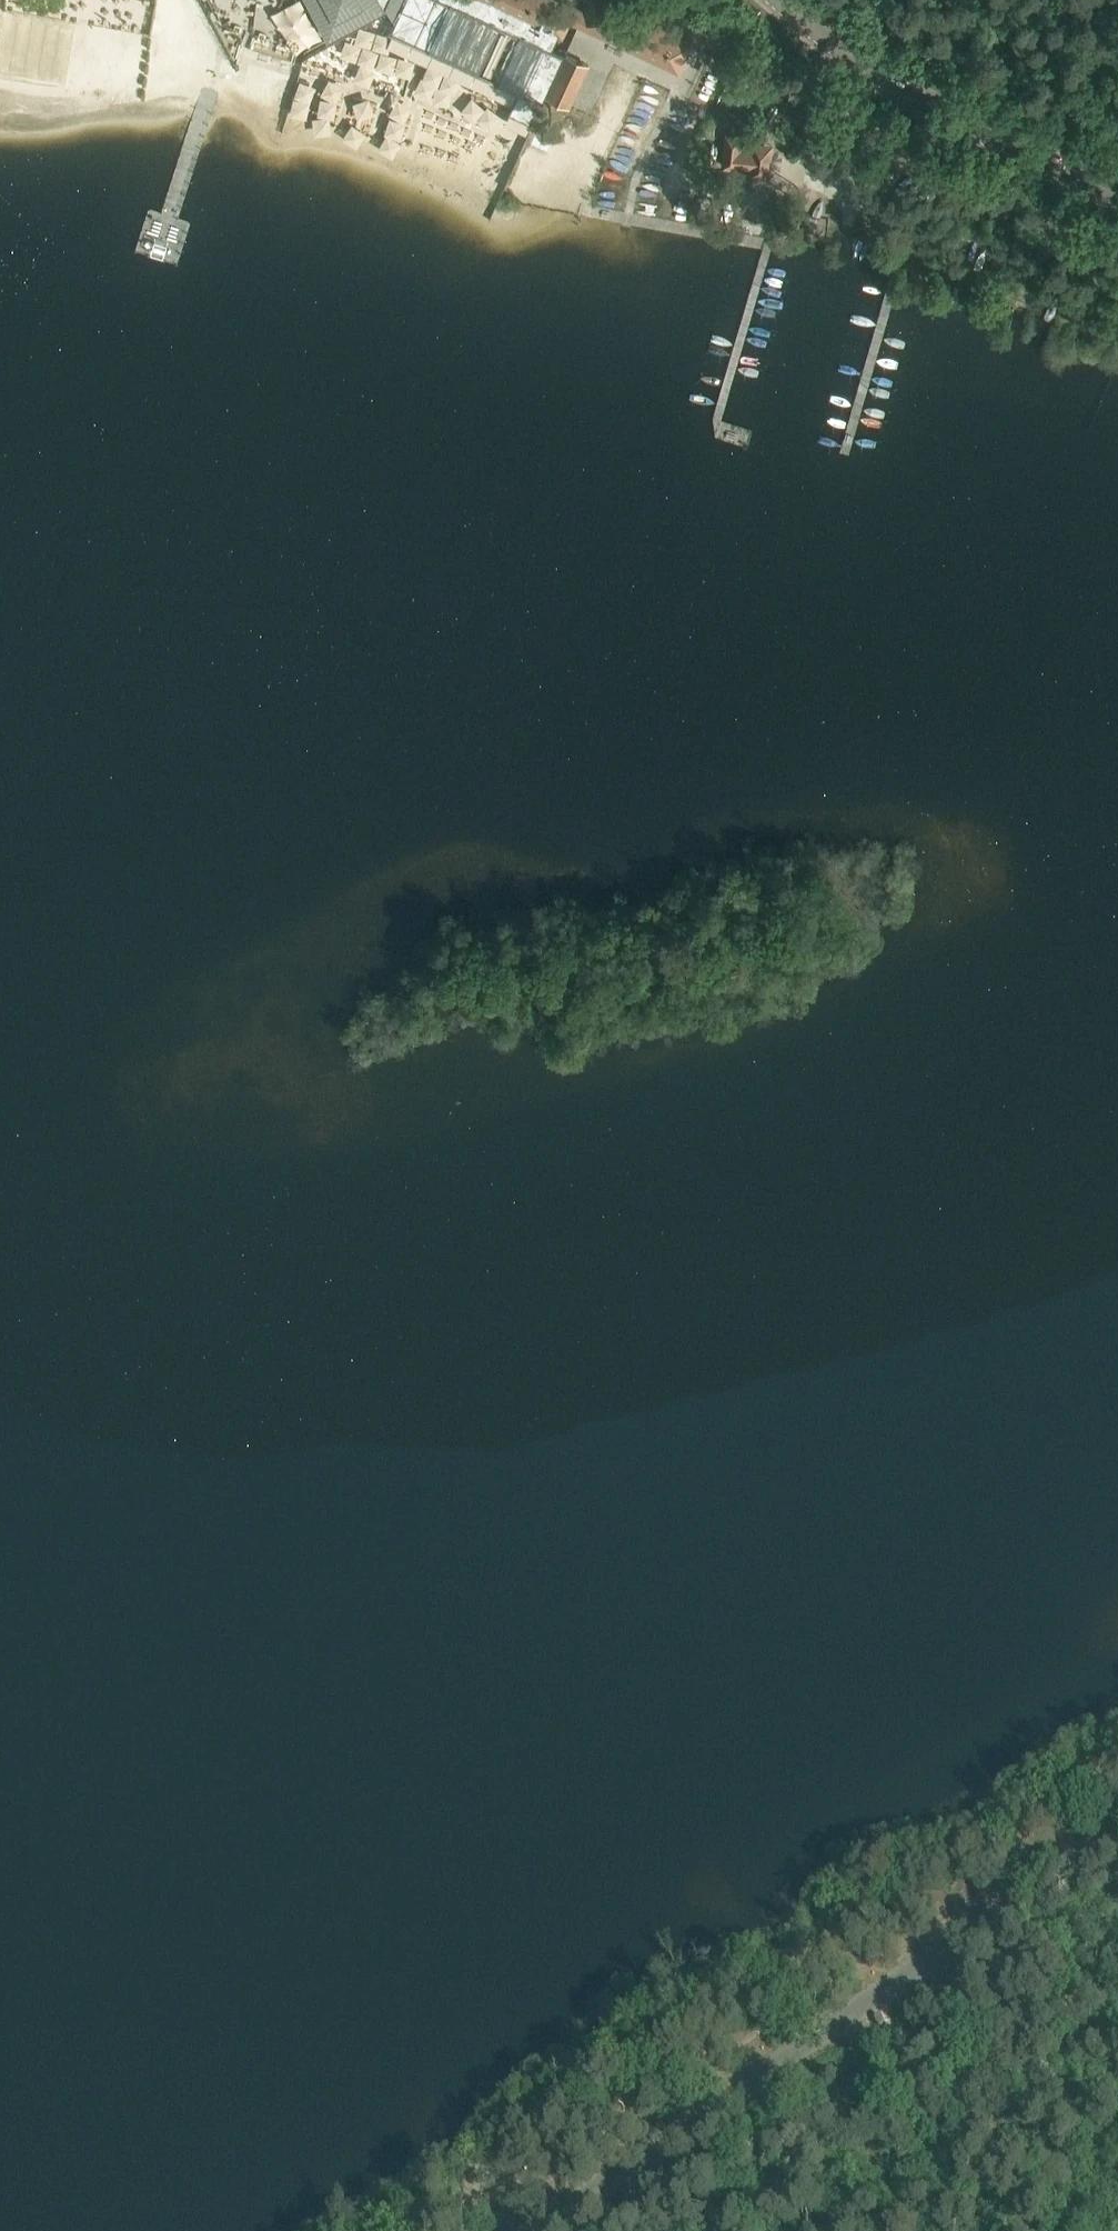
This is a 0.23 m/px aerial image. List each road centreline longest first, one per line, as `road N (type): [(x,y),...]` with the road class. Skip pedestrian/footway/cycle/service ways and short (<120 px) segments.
road 1 (unclassified): [(534,2230),(1117,1830)]
road 2 (secondary): [(1117,194),(921,103),(786,0)]

